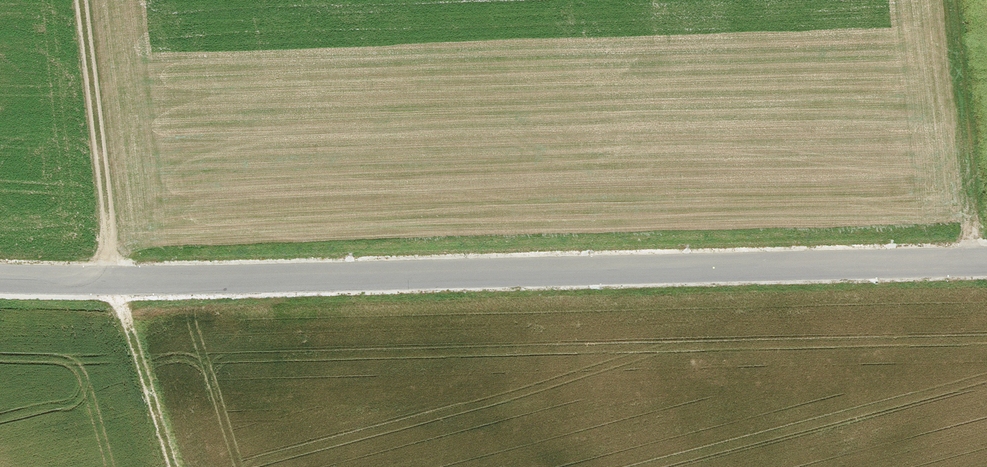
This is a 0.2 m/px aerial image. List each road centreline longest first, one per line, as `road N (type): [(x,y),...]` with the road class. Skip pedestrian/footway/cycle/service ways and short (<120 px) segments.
road 1 (tertiary): [(0,274),(108,279),(986,259)]
road 2 (track): [(108,279),(80,0)]
road 3 (track): [(976,259),(946,0)]
road 4 (track): [(108,279),(171,466)]

